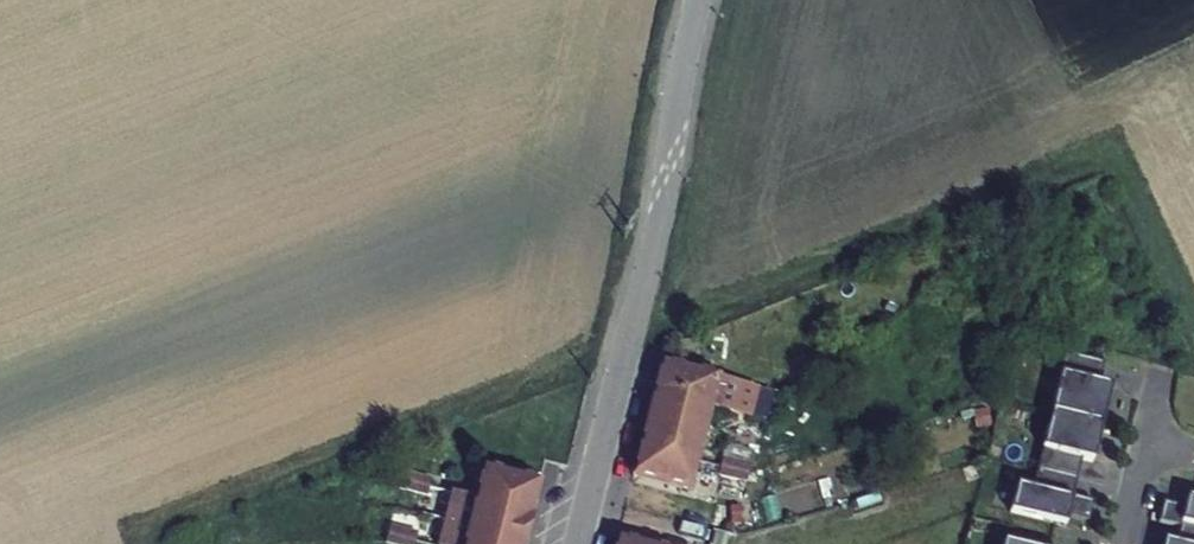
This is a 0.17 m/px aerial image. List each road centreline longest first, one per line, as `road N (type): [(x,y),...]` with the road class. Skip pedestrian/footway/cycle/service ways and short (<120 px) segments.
road 1 (unclassified): [(620,356),(701,0)]
road 2 (residential): [(575,543),(620,356)]
road 3 (residential): [(1120,543),(1161,374)]

